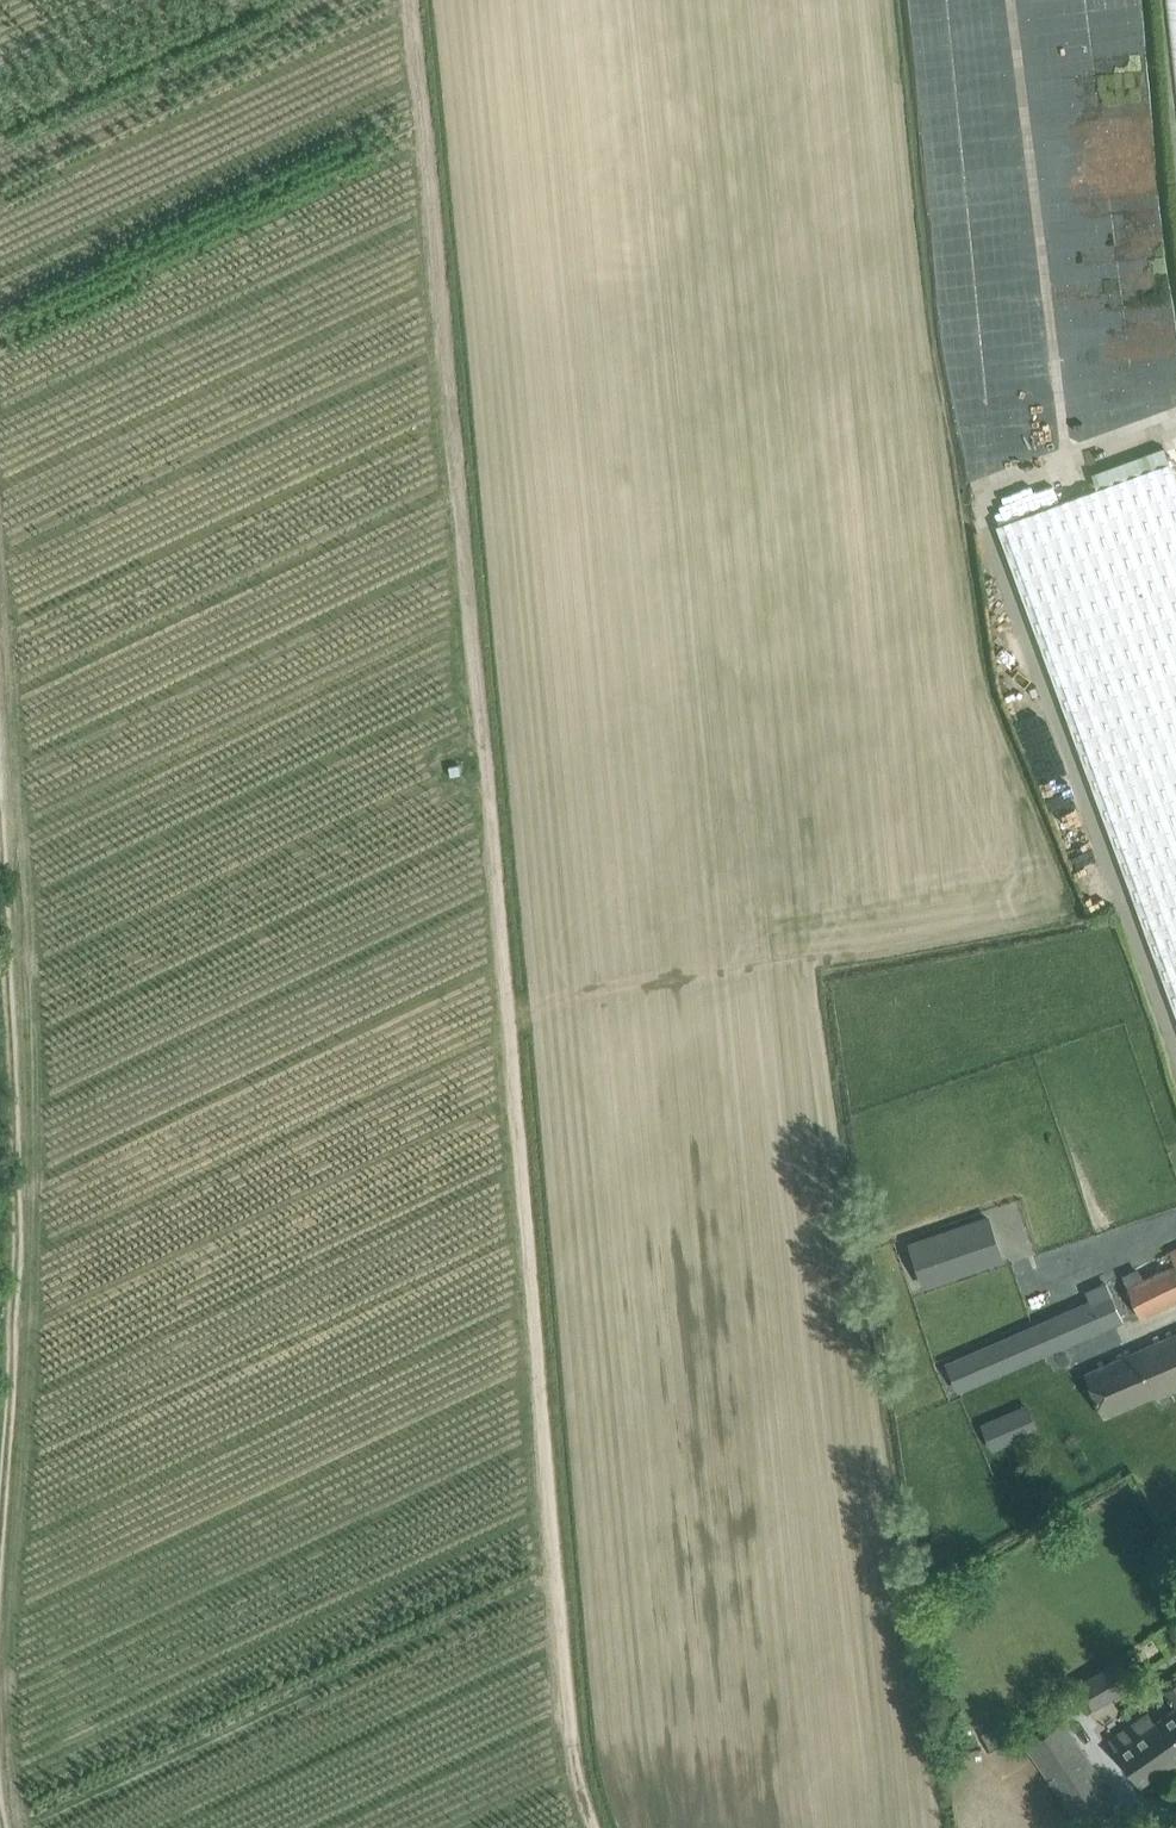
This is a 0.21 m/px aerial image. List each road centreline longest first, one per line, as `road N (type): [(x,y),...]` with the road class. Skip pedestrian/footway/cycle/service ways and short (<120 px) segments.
road 1 (track): [(0,1548),(18,1212),(0,772)]

